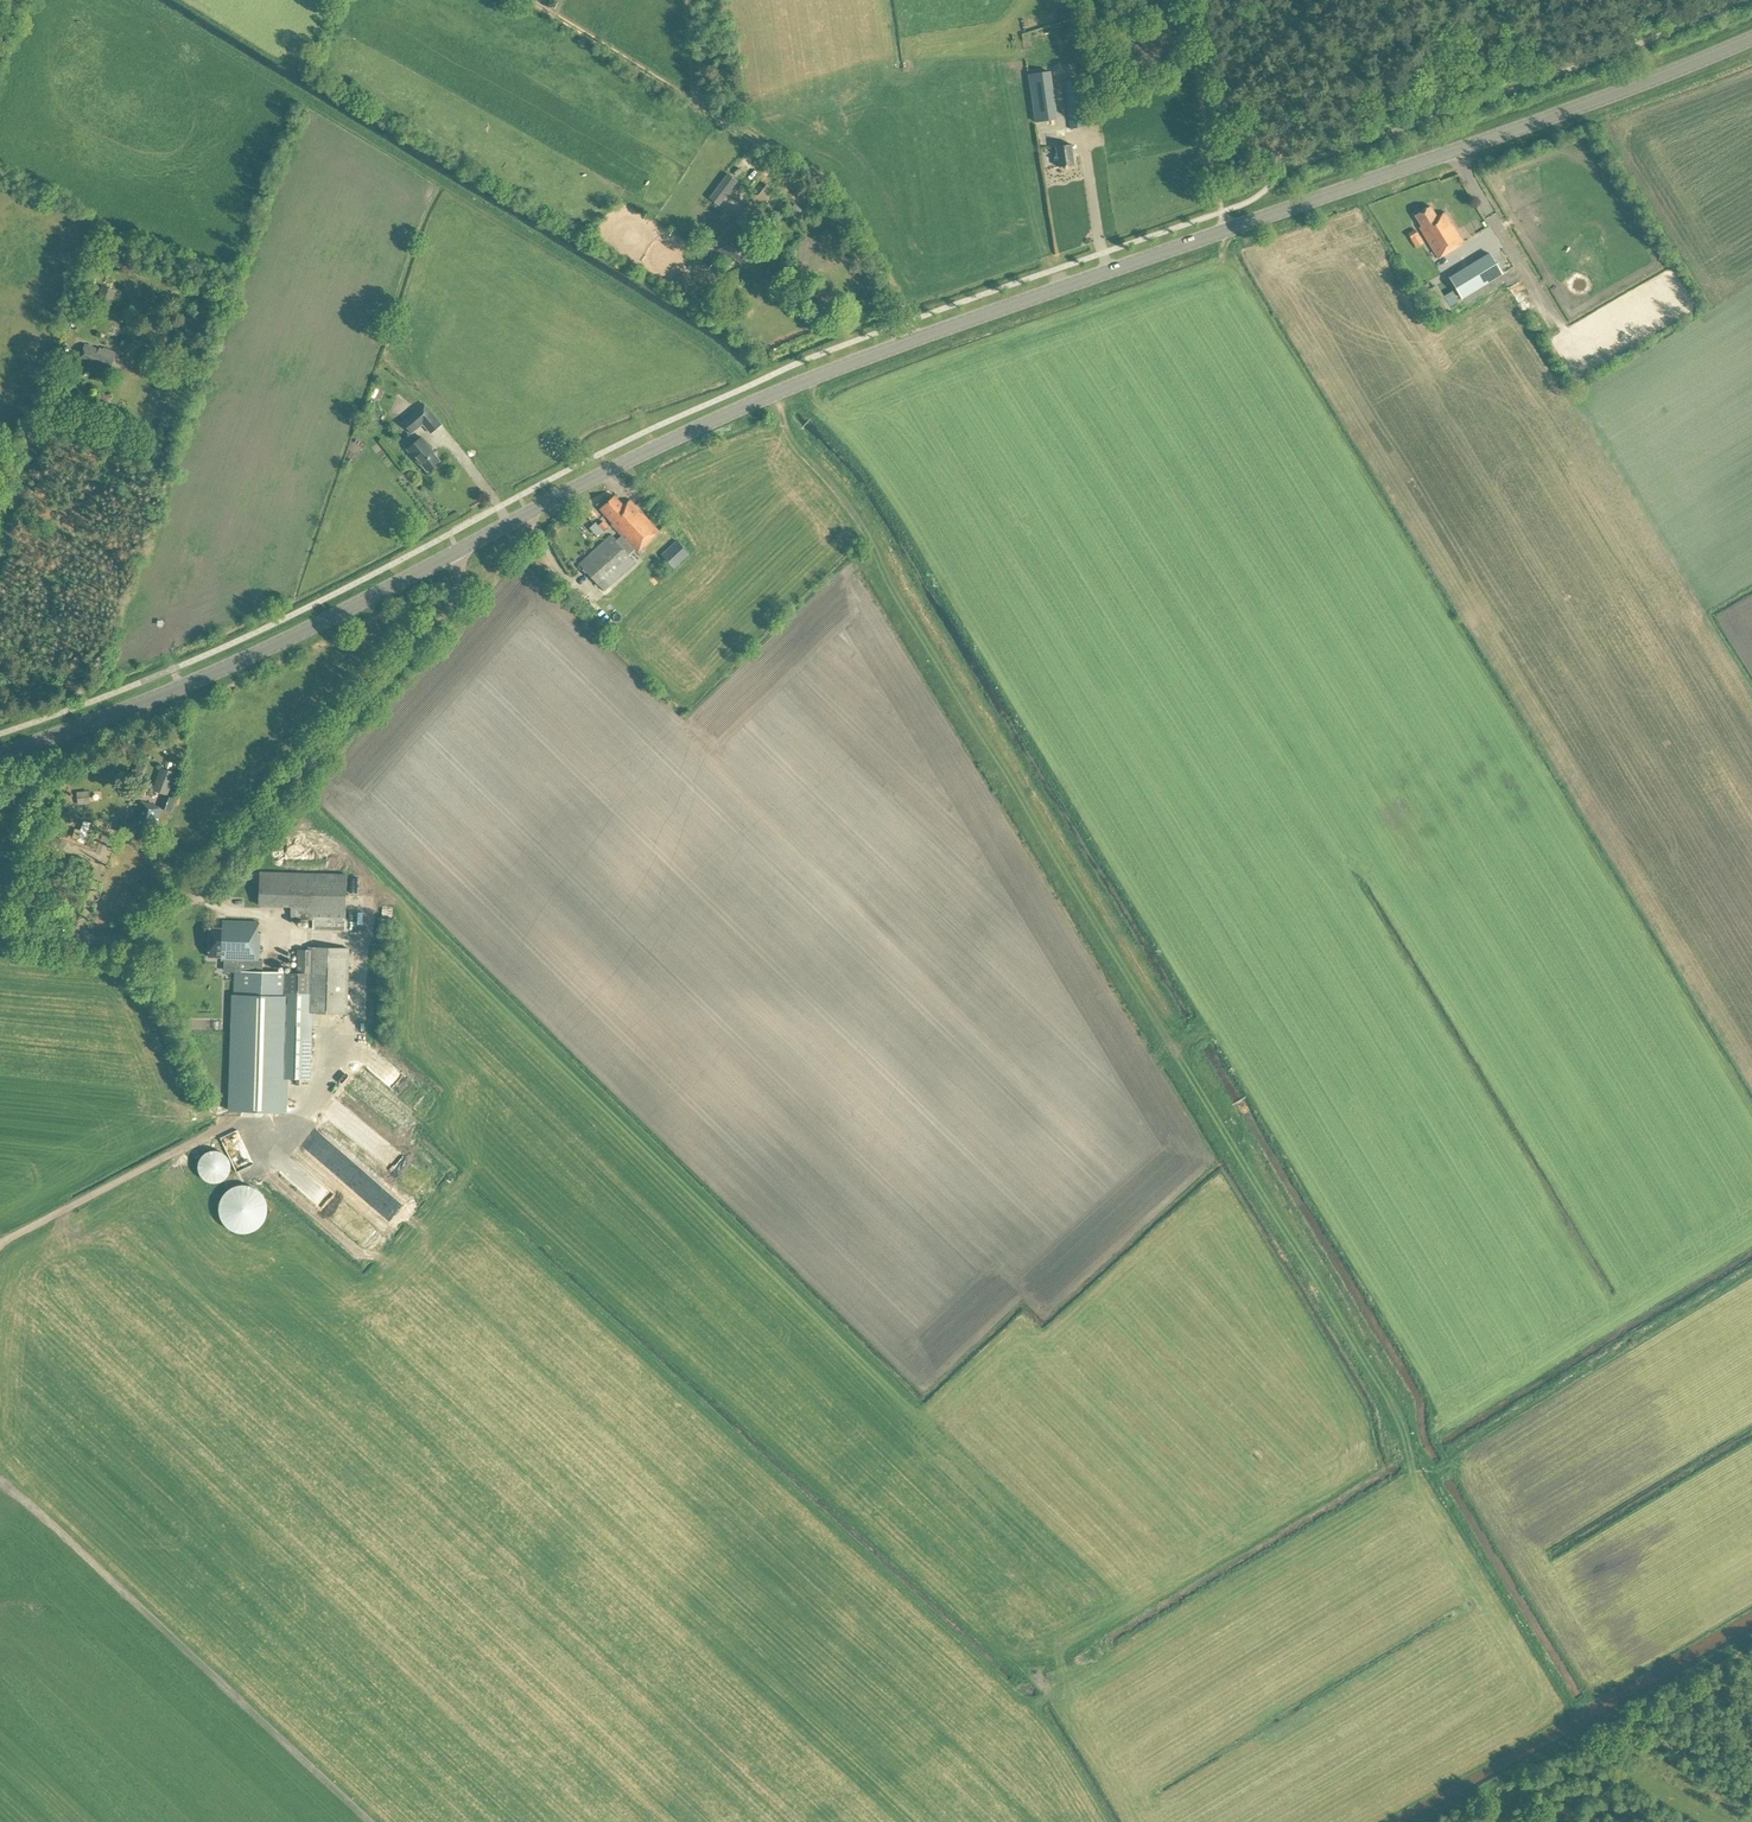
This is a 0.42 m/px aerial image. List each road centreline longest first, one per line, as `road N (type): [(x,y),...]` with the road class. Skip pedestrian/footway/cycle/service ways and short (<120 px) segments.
road 1 (tertiary): [(458,550),(695,430),(831,371),(1751,38)]
road 2 (unclassified): [(458,550),(460,595),(452,608),(154,930),(109,941),(0,933)]
road 3 (track): [(303,68),(709,320),(779,394)]
road 4 (tertiary): [(0,752),(198,678),(458,550)]
road 5 (track): [(915,338),(832,186),(698,104)]
road 6 (track): [(1499,1804),(1507,1773),(1751,1638)]
road 7 (track): [(904,343),(835,217),(745,137)]
road 8 (track): [(1489,1821),(1502,1800),(1583,1764),(1627,1775),(1713,1821)]
road 9 (track): [(1222,211),(1190,0)]
road 10 (track): [(698,104),(541,8)]

